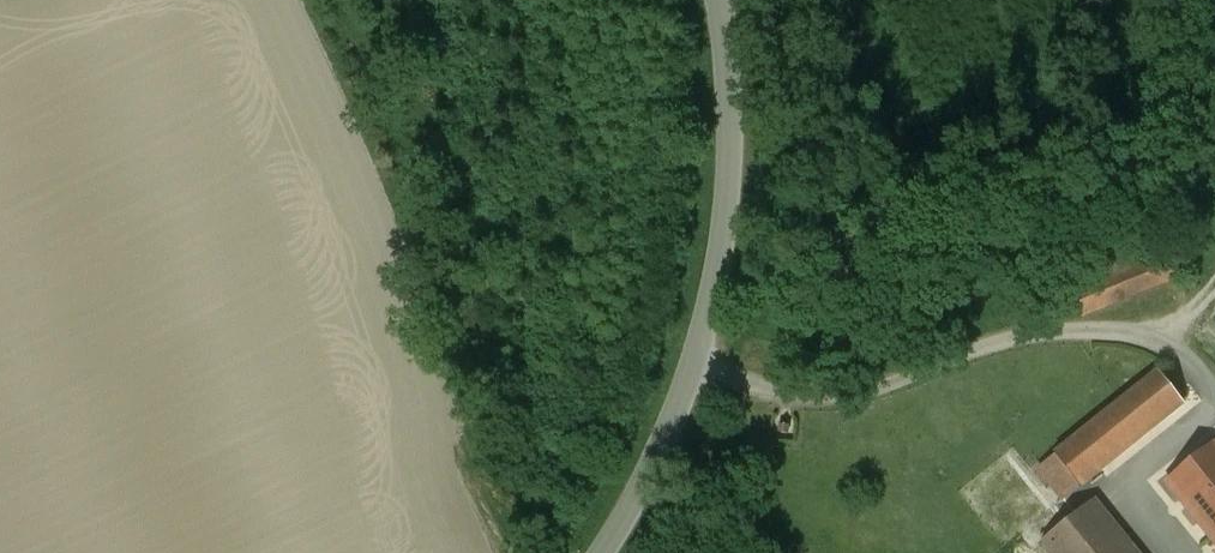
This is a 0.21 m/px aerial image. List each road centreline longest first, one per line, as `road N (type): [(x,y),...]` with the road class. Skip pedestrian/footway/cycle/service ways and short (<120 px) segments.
road 1 (unclassified): [(699,360),(804,392),(949,332),(1155,337)]
road 2 (unclassified): [(717,0),(727,194),(723,258),(699,360)]
road 3 (unclassified): [(699,360),(605,552)]

